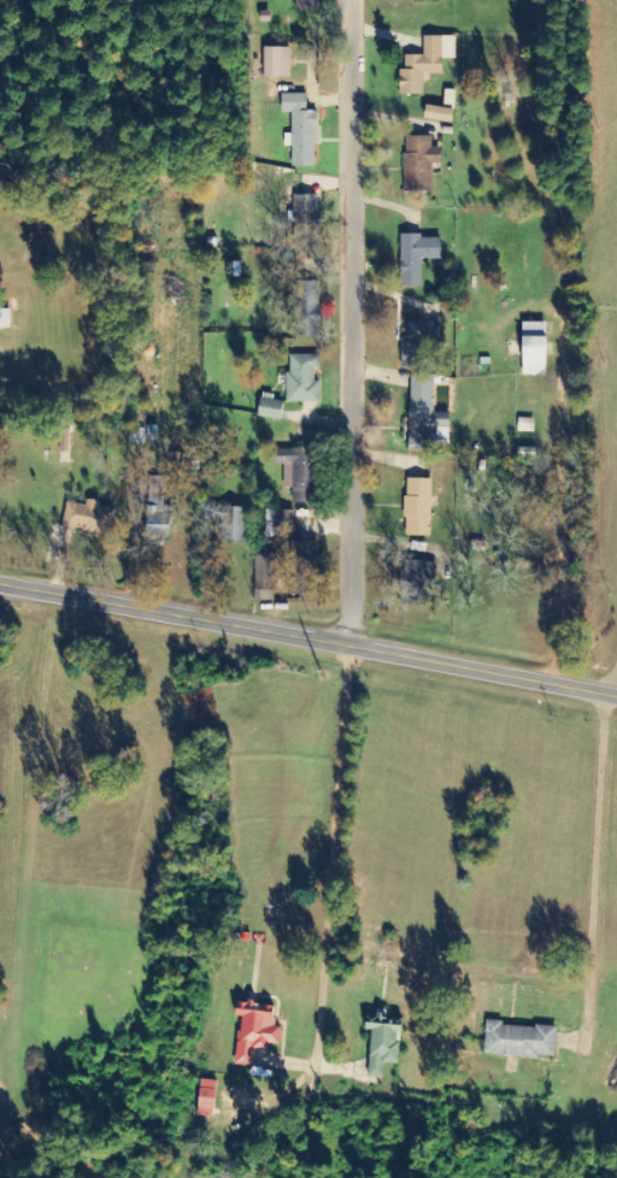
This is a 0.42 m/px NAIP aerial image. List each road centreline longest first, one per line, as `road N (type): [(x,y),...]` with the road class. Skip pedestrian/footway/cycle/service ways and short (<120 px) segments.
road 1 (residential): [(610,696),(612,903),(558,960),(440,953),(402,937),(404,654)]
road 2 (residential): [(352,644),(356,0)]
road 3 (tertiary): [(616,697),(0,583)]

